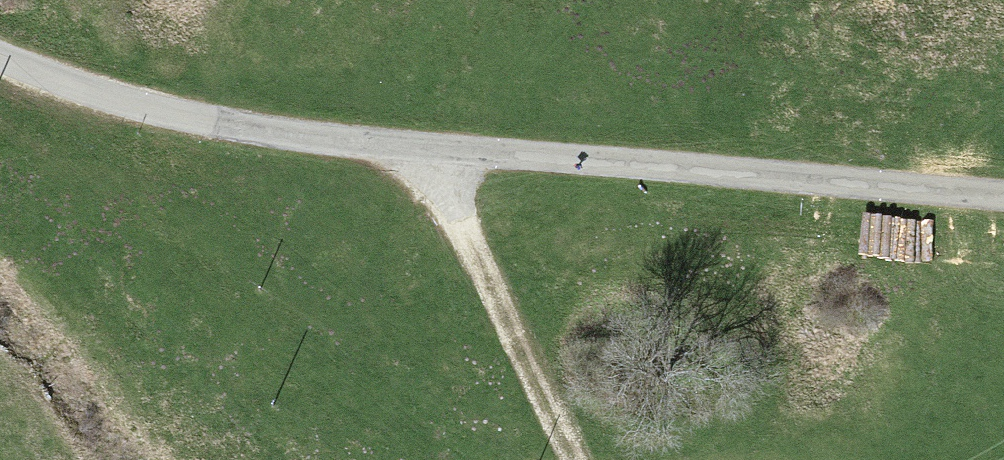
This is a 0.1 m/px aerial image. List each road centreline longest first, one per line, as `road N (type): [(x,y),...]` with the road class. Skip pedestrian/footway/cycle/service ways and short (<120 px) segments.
road 1 (unclassified): [(0,60),(90,95),(433,155),(1003,203)]
road 2 (track): [(433,155),(576,459)]

